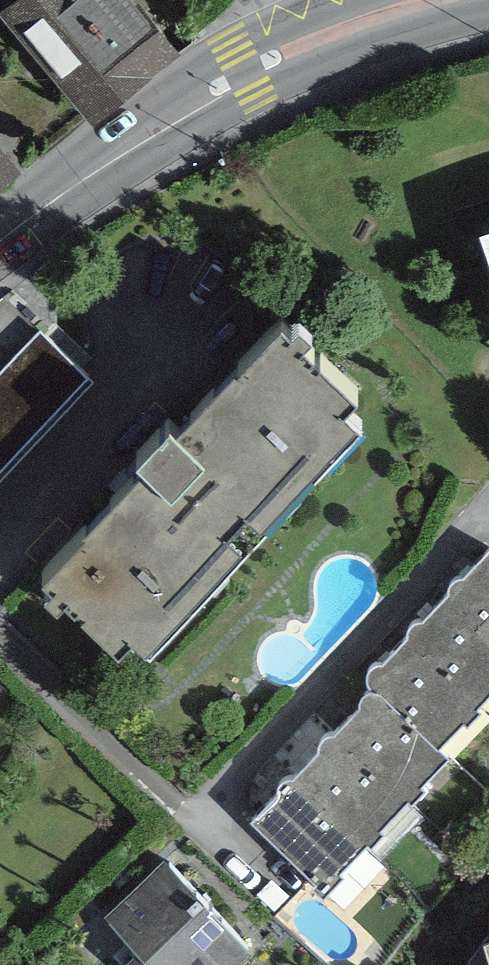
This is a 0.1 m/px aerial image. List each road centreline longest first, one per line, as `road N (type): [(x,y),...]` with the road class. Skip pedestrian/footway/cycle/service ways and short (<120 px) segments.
road 1 (primary): [(428,0),(243,71),(146,129),(0,241)]

